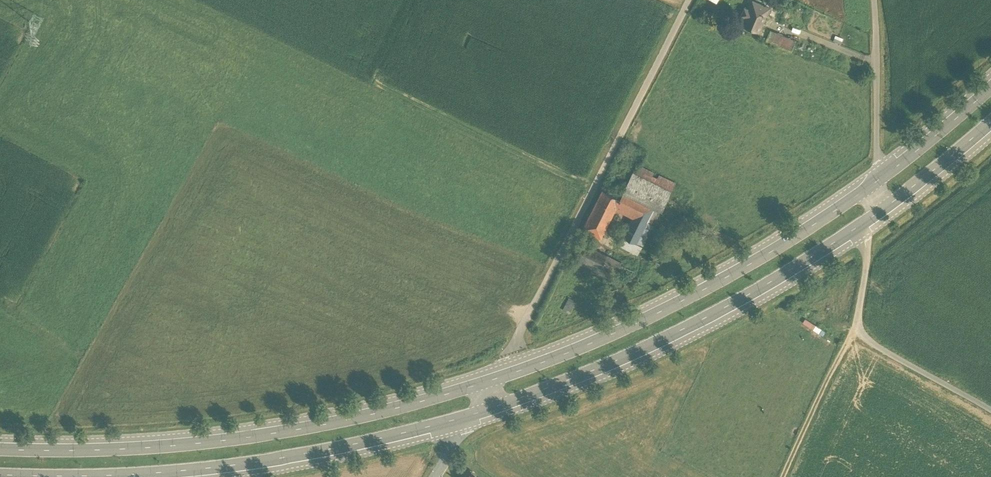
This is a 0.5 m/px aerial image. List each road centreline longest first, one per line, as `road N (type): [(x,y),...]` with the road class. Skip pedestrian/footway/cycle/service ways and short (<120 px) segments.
road 1 (primary): [(496,374),(264,431),(118,445),(0,445)]
road 2 (primary): [(0,471),(158,468),(268,456),(476,409)]
road 3 (primary): [(476,409),(665,333),(874,211)]
road 4 (primary): [(879,175),(726,274),(496,374)]
road 5 (unclassified): [(689,0),(496,374)]
road 6 (unclassified): [(874,211),(860,332),(990,408)]
road 7 (unclassified): [(874,0),(879,175)]
road 8 (track): [(781,476),(858,325)]
road 9 (primary): [(874,211),(990,116)]
road 10 (primary): [(990,83),(879,175)]

